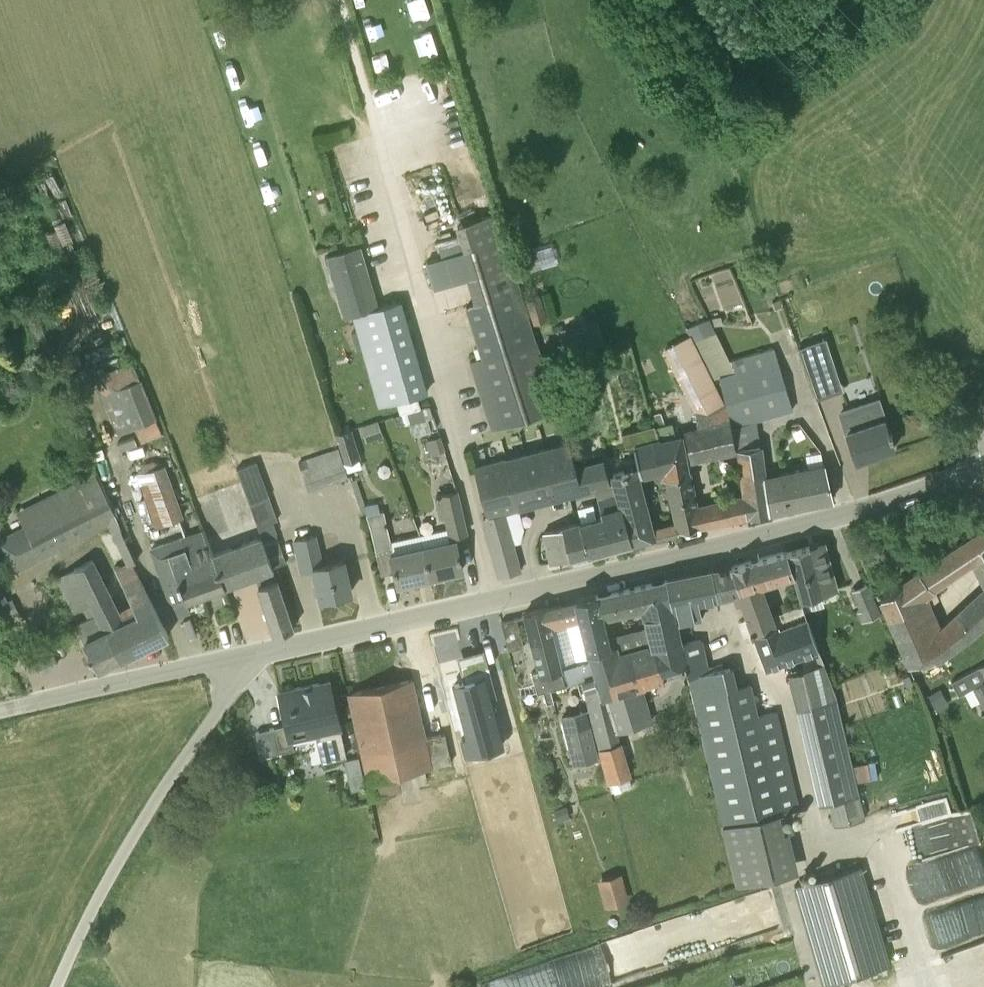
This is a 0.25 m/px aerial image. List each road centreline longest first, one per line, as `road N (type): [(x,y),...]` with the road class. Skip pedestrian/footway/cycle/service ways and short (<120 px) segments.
road 1 (unclassified): [(245,655),(701,550),(983,471)]
road 2 (unclassified): [(57,986),(117,862),(216,715),(245,655)]
road 3 (unclassified): [(0,709),(245,655)]

